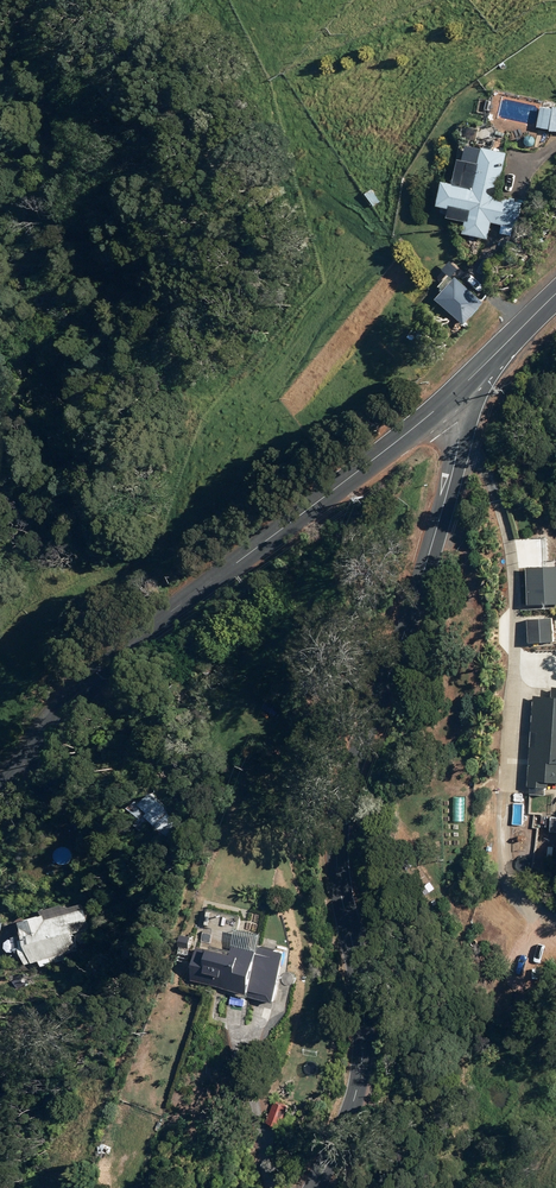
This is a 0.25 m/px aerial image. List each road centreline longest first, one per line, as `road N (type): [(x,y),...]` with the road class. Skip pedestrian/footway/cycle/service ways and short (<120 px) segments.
road 1 (unclassified): [(443,404),(457,422),(451,484),(339,800),(337,863),(364,1050),(350,1111),(314,1187)]
road 2 (tertiary): [(0,797),(129,644),(443,404)]
road 3 (tertiary): [(443,404),(555,296)]

